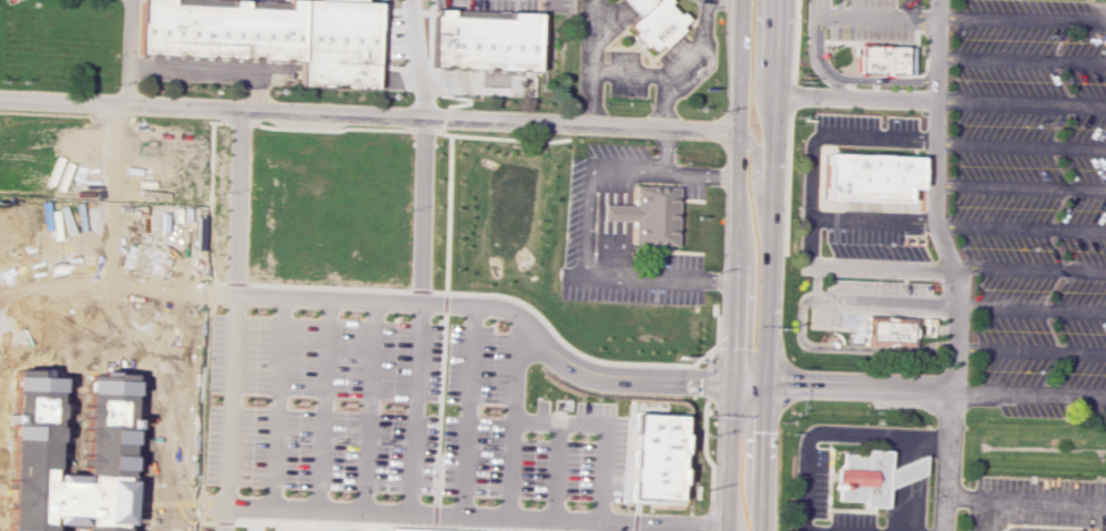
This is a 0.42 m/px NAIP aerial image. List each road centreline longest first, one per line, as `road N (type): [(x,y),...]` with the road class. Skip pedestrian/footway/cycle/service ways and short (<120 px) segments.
road 1 (residential): [(740,131),(0,98)]
road 2 (primary): [(757,530),(776,0)]
road 3 (primary): [(741,0),(724,530)]
road 4 (primary): [(769,244),(749,137),(740,131)]

